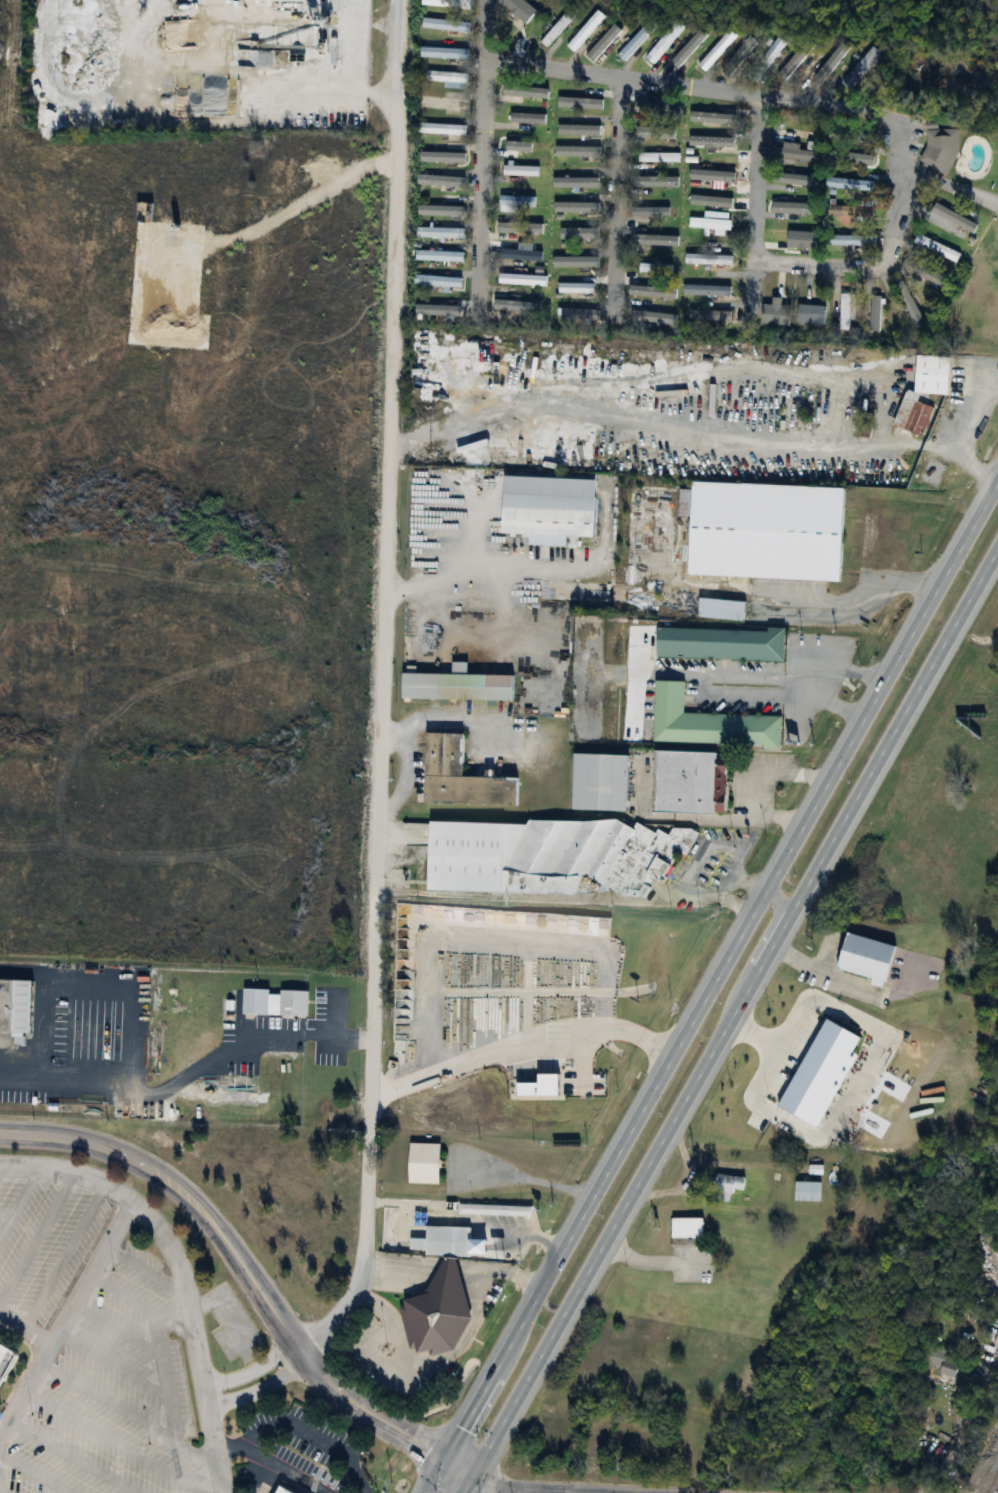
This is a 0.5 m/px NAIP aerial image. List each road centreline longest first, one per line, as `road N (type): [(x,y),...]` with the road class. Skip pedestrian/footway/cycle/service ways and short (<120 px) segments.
road 1 (tertiary): [(300,1352),(354,1292),(365,1236),(400,0)]
road 2 (primary): [(997,483),(425,1492)]
road 3 (primary): [(462,1492),(997,548)]
road 4 (tertiary): [(0,1133),(84,1141),(163,1177),(200,1209),(320,1380),(470,1478)]

